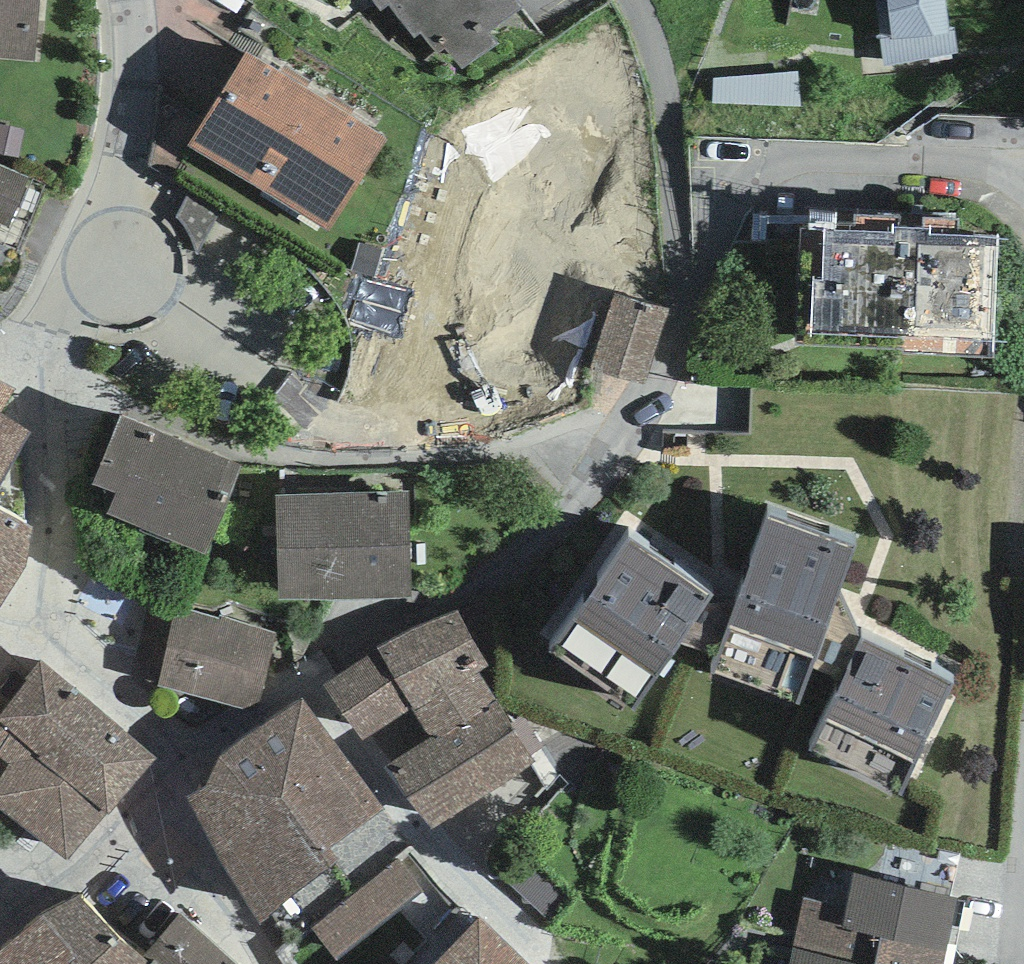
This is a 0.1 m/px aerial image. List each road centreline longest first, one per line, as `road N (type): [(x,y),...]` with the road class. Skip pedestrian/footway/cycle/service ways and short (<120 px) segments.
road 1 (residential): [(685,313),(628,440),(526,549),(252,714),(174,728)]
road 2 (residential): [(174,728),(39,615),(51,354)]
road 3 (residential): [(1023,176),(919,159),(788,161),(740,194),(685,313)]
road 4 (residential): [(130,0),(133,120),(111,266),(51,354)]
road 5 (residential): [(637,0),(669,112),(685,313)]
road 6 (residential): [(152,788),(231,919),(269,963)]
road 7 (residential): [(0,923),(30,883),(66,867),(152,788)]

